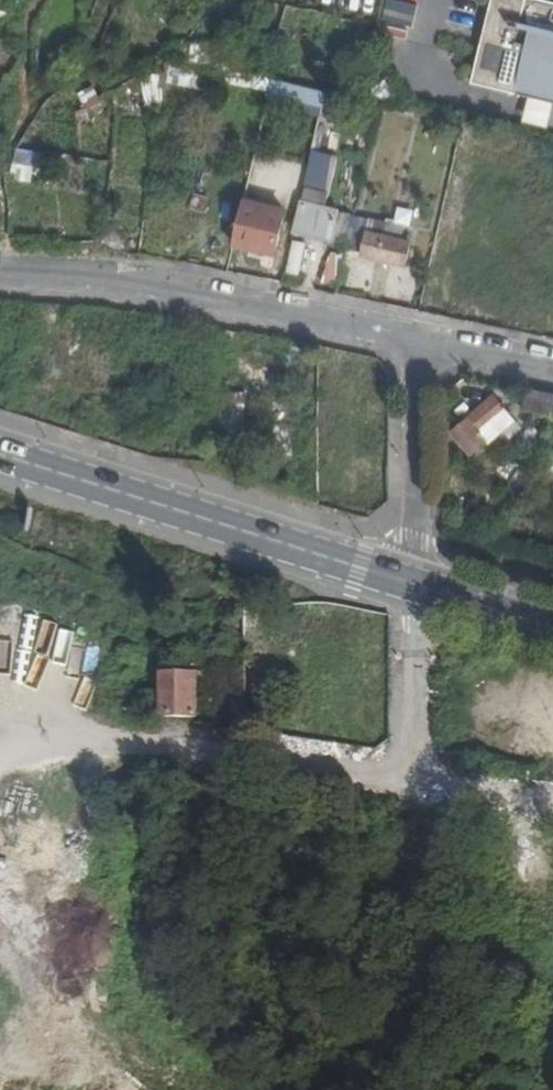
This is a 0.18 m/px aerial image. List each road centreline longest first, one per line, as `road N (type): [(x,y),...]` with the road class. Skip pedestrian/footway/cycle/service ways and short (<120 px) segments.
road 1 (secondary): [(417,583),(0,455)]
road 2 (residential): [(418,343),(101,278),(0,272)]
road 3 (residential): [(411,786),(158,751)]
road 4 (residential): [(417,583),(418,343)]
road 5 (residential): [(411,786),(417,583)]
road 6 (residential): [(552,803),(411,786)]
road 7 (secondary): [(552,625),(417,583)]
road 8 (residential): [(418,343),(552,370)]

